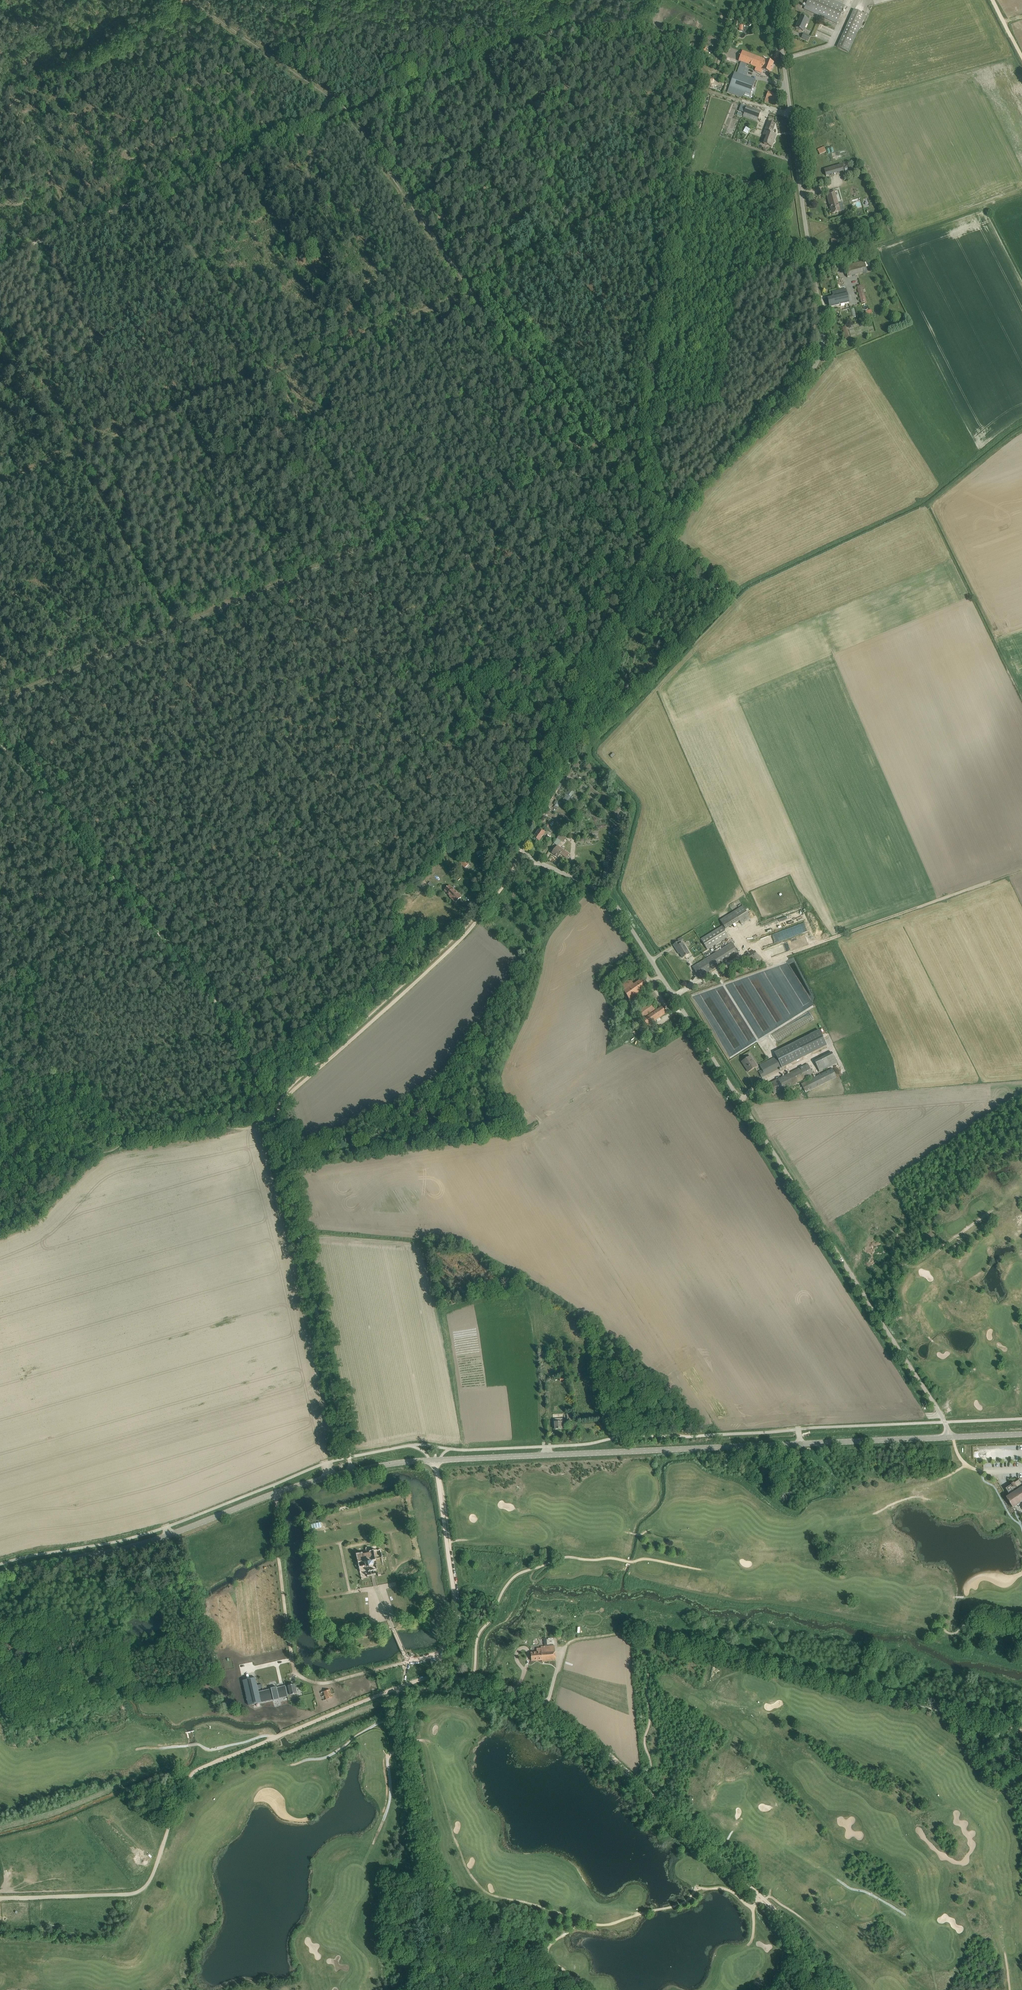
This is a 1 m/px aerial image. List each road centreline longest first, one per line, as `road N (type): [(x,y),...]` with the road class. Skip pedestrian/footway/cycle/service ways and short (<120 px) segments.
road 1 (tertiary): [(0,1574),(158,1539),(276,1493),(385,1465),(949,1436)]
road 2 (unclassified): [(537,861),(523,850),(548,762),(683,506),(821,355),(824,329),(774,0)]
road 3 (unclassified): [(949,1436),(614,904),(537,861)]
road 4 (track): [(466,291),(74,450),(178,627)]
road 5 (track): [(0,705),(576,457)]
road 6 (track): [(0,257),(487,57)]
road 7 (track): [(397,1688),(200,1766),(184,1786),(146,1889),(0,1897)]
road 8 (track): [(273,1124),(221,1008),(0,738)]
road 9 (track): [(157,193),(374,540)]
road 10 (track): [(543,1703),(746,1884),(785,1924),(823,1989)]
road 11 (track): [(1021,1731),(644,1638)]
road 12 (track): [(523,850),(498,898),(290,1097),(273,1124)]
road 13 (track): [(273,1124),(349,1457)]
road 14 (track): [(466,291),(346,108),(283,61)]
road 15 (track): [(0,884),(29,958),(46,1038),(129,1143)]
road 16 (track): [(649,430),(682,186)]
road 17 (track): [(0,479),(74,450),(0,328)]
road 18 (track): [(0,114),(179,0)]
road 19 (track): [(631,209),(487,57)]
road 20 (track): [(434,1460),(454,1614),(441,1657)]
road 21 (track): [(576,457),(466,291)]
road 22 (track): [(631,209),(466,291)]
road 23 (track): [(101,1155),(146,1138),(273,1124)]
road 24 (track): [(80,224),(19,102),(0,82)]
road 25 (track): [(644,1638),(651,1767),(634,1789)]
road 26 (track): [(644,1638),(574,1639),(543,1703)]

